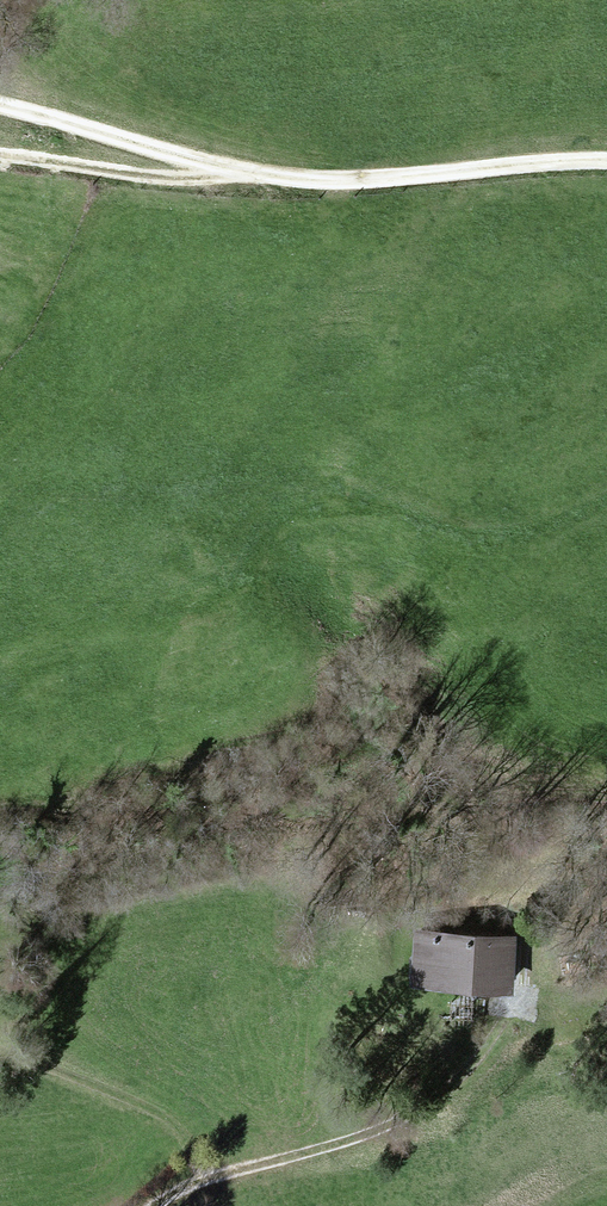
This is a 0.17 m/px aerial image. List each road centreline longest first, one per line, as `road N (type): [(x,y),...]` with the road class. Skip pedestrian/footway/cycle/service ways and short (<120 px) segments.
road 1 (track): [(0,108),(219,174),(349,180),(606,162)]
road 2 (track): [(153,1205),(398,1119)]
road 3 (track): [(194,1189),(190,1148),(170,1127),(0,1055)]
road 4 (track): [(219,174),(166,179),(0,156)]

